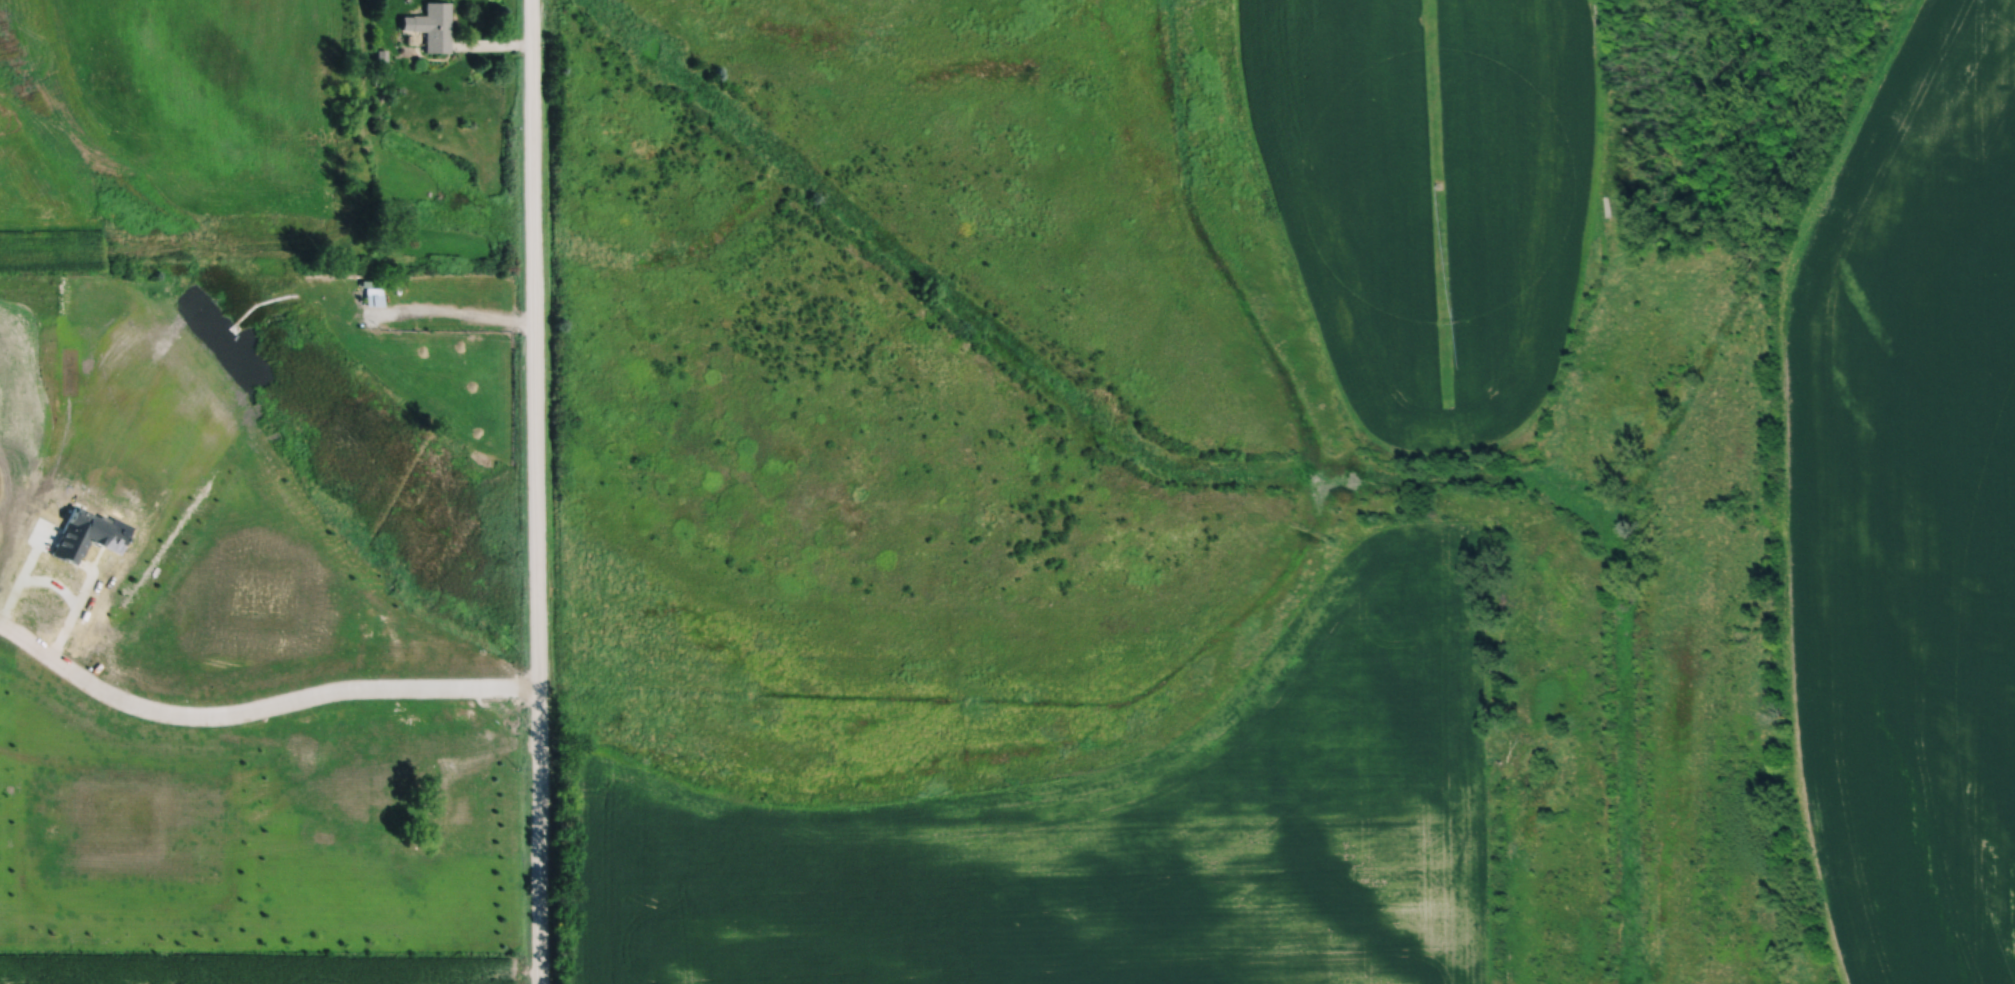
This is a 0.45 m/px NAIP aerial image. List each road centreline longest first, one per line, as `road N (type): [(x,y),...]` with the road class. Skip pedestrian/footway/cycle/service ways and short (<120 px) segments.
road 1 (residential): [(541,983),(532,0)]
road 2 (residential): [(539,687),(348,688),(228,716),(187,717),(118,699),(0,624)]

